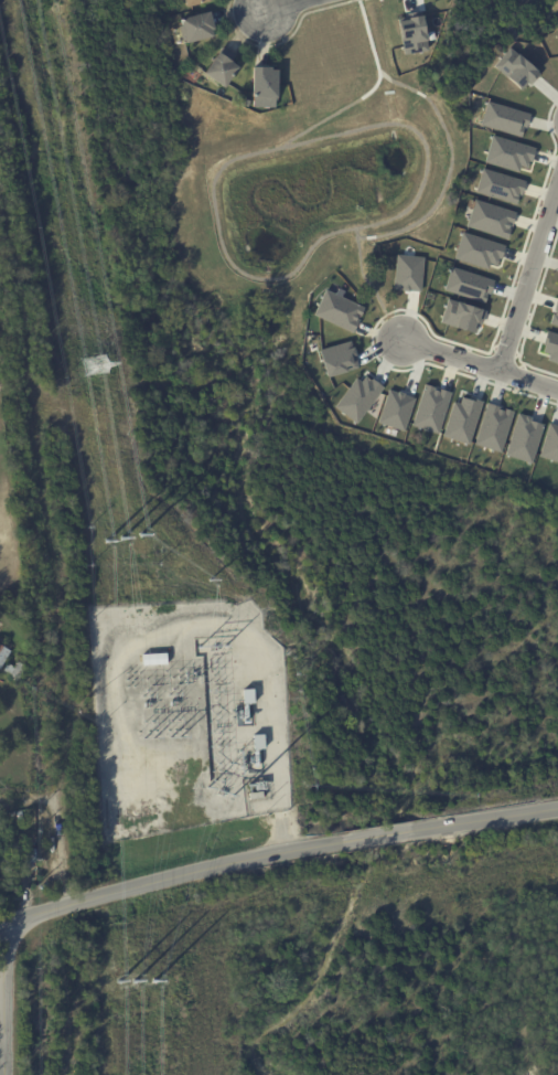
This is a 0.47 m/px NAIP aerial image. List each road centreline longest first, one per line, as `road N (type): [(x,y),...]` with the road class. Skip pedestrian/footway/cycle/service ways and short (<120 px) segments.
road 1 (tertiary): [(0,924),(342,842)]
road 2 (residential): [(557,189),(502,372)]
road 3 (residential): [(557,390),(404,340)]
road 4 (tertiary): [(3,1074),(3,923)]
road 5 (tertiary): [(412,830),(557,809)]

